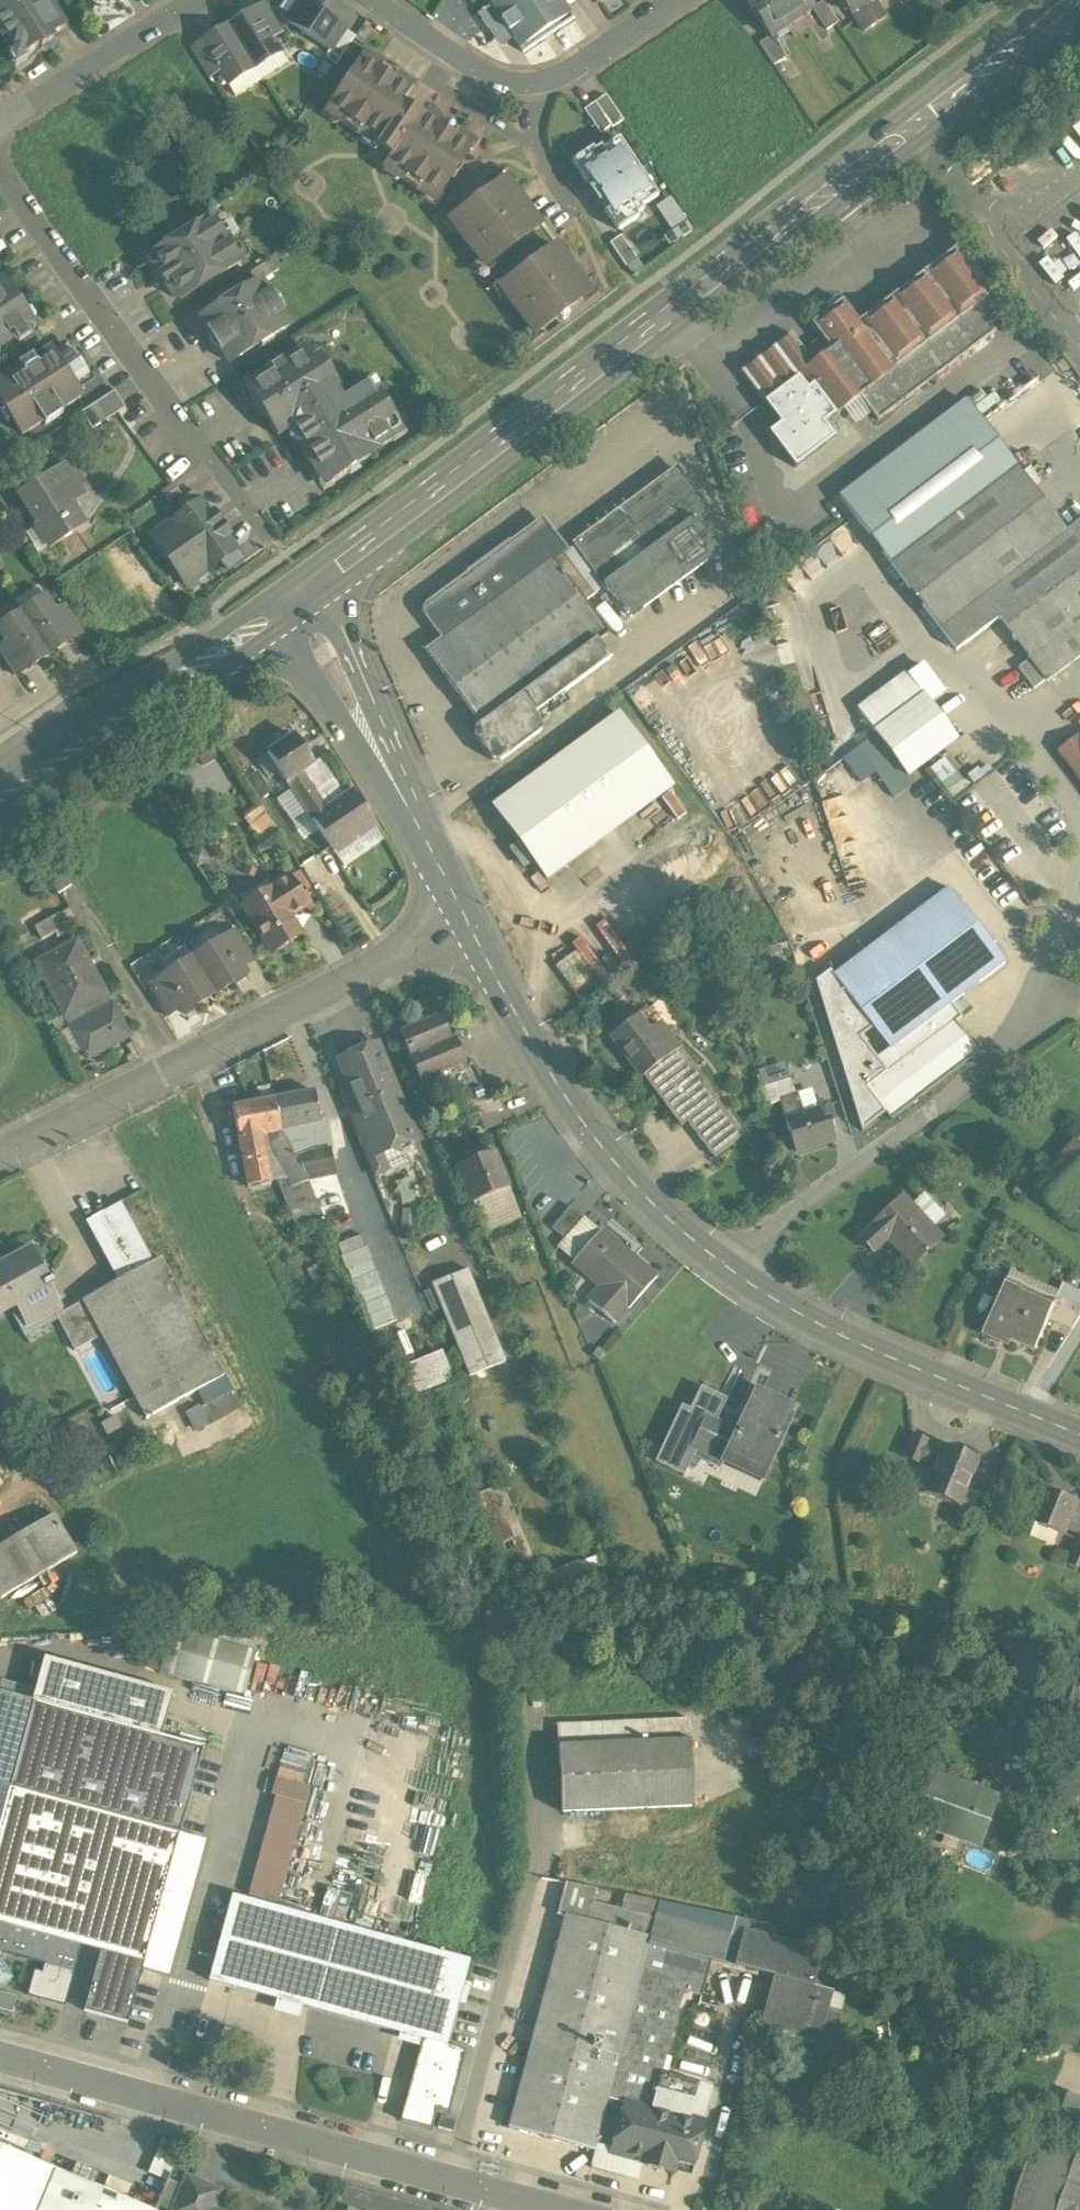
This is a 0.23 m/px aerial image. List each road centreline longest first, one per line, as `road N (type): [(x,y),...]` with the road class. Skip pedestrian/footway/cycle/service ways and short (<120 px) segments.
road 1 (tertiary): [(298,599),(1071,0)]
road 2 (tertiary): [(463,923),(525,1044),(598,1146),(662,1217),(726,1270),(904,1365),(1079,1435)]
road 3 (residential): [(559,2209),(0,2057)]
road 4 (residential): [(463,923),(0,1156)]
road 5 (residential): [(0,170),(276,543)]
road 6 (tertiary): [(298,599),(463,923)]
road 7 (tertiary): [(0,799),(298,599)]
road 8 (residential): [(196,0),(0,123)]
road 9 (residential): [(370,0),(472,69),(539,85)]
road 10 (residential): [(539,85),(579,69),(680,0)]
road 11 (residential): [(539,85),(538,148),(592,224)]

